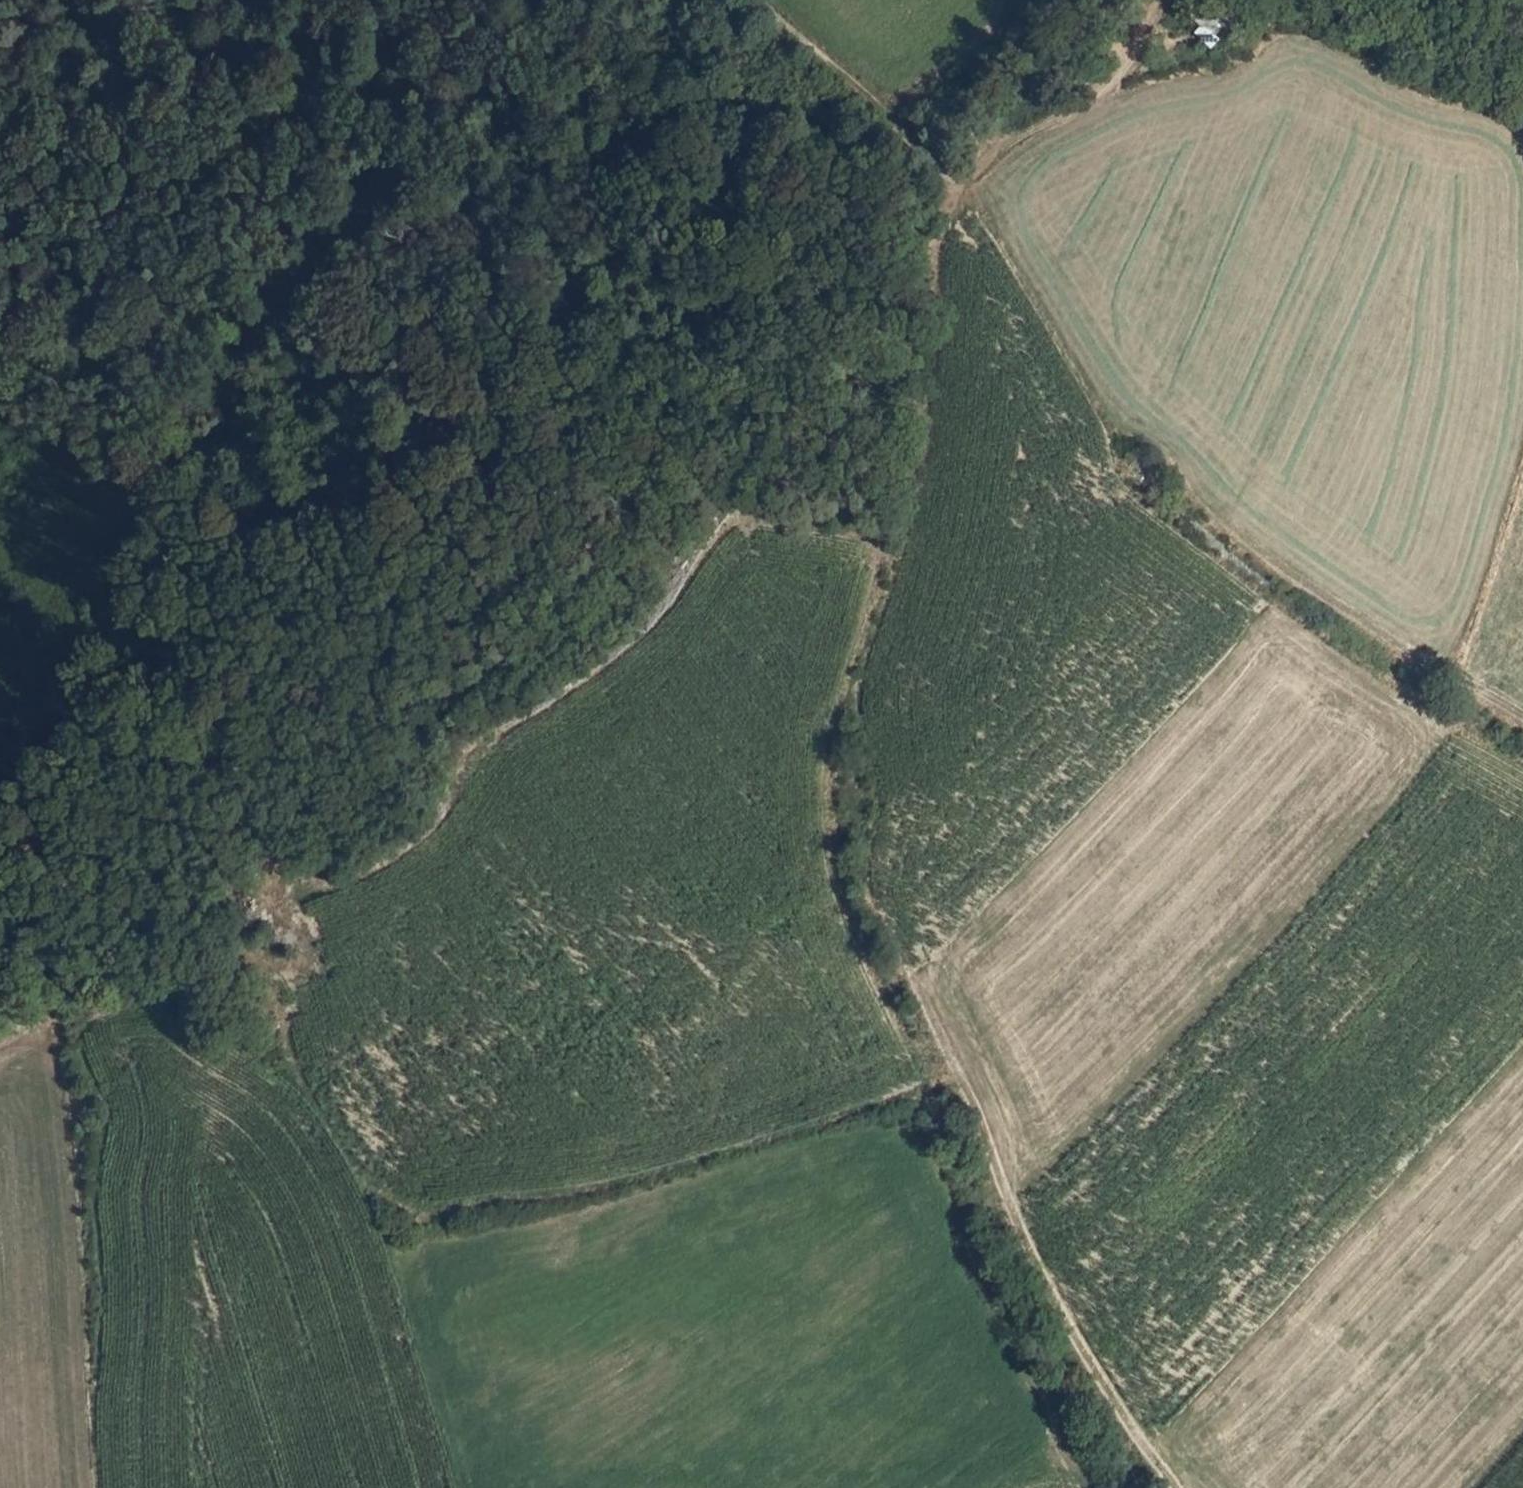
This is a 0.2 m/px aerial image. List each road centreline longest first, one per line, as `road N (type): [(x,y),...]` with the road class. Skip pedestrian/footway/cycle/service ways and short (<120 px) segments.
road 1 (track): [(1174,1487),(1138,1441),(1021,1231),(878,879),(882,799),(864,718),(875,647),(926,486),(951,239),(970,188)]
road 2 (track): [(1522,717),(1306,580),(1189,491),(1162,443),(1110,409),(968,194)]
road 3 (track): [(0,1011),(63,905),(134,904)]

